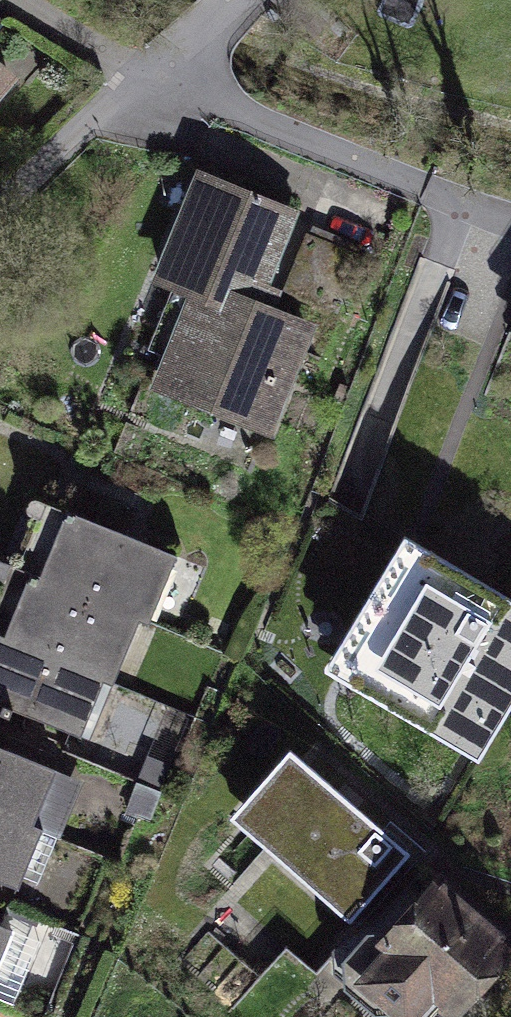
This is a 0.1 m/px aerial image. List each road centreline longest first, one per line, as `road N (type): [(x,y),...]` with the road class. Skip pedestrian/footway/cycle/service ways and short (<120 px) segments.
road 1 (residential): [(510,219),(152,80)]
road 2 (residential): [(0,220),(152,80)]
road 3 (residential): [(152,80),(26,0)]

